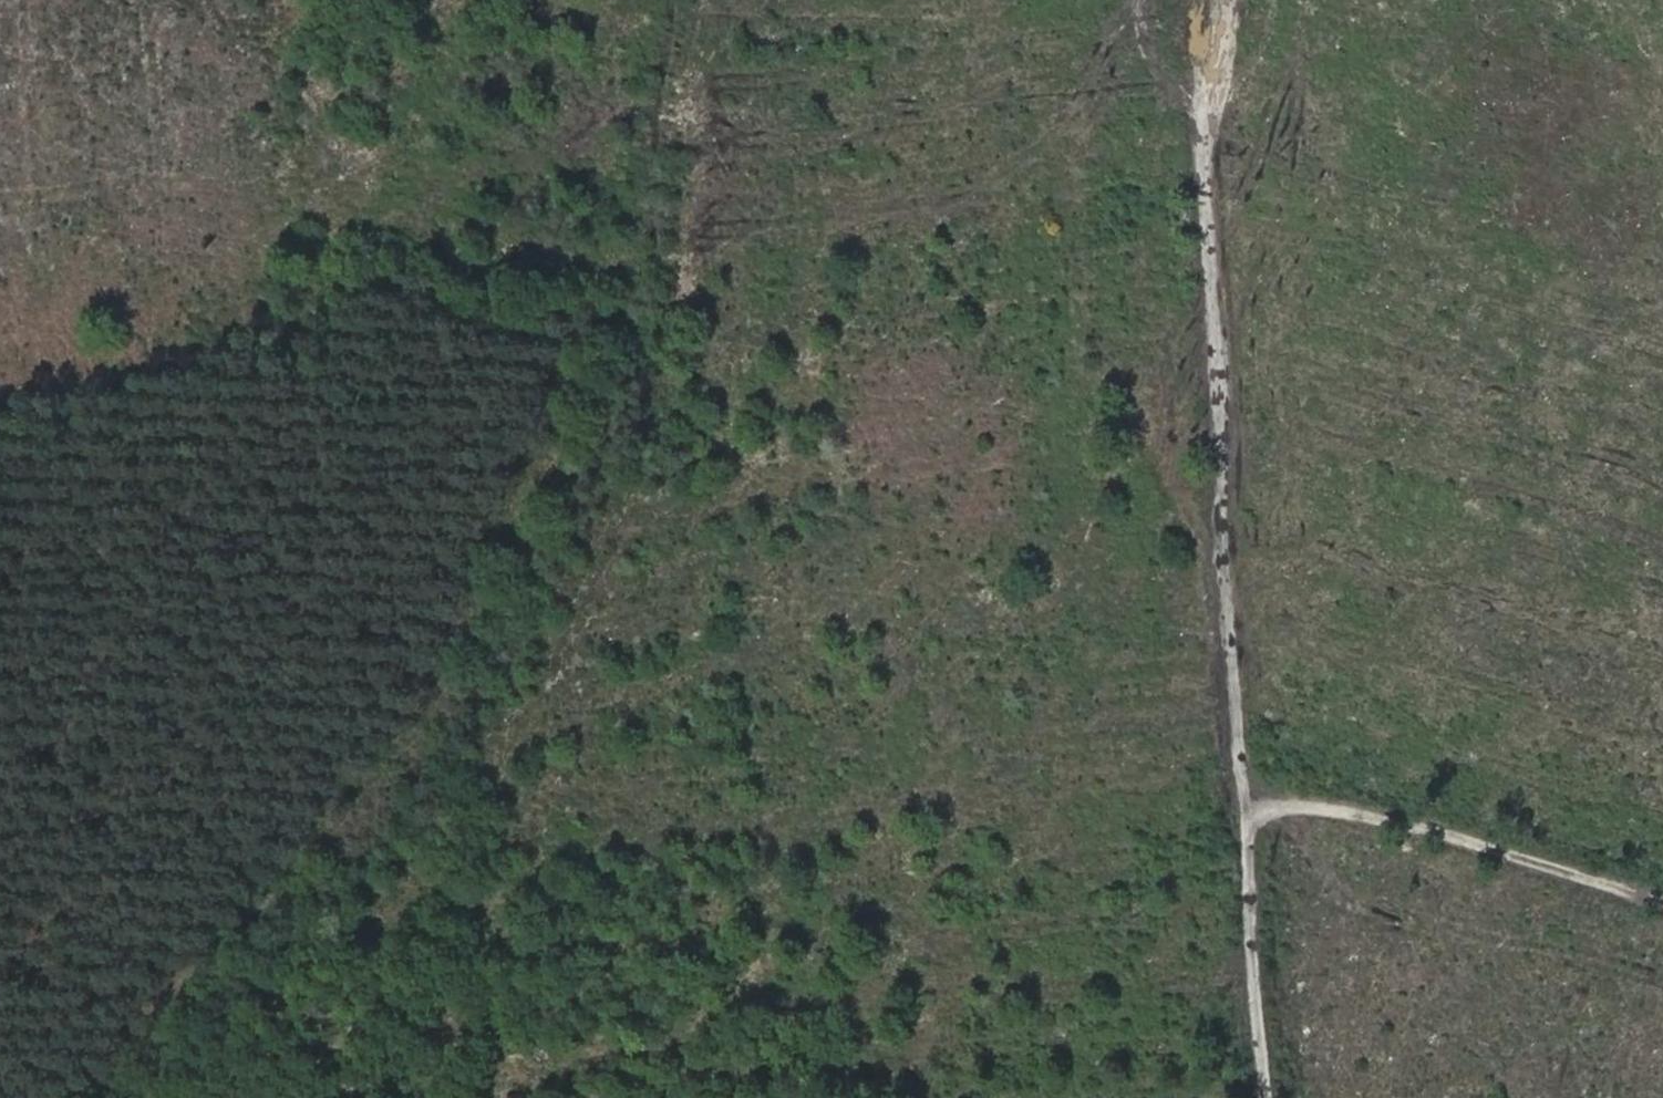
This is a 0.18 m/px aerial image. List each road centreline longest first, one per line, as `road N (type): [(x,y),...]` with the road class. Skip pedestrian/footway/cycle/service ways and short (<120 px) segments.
road 1 (track): [(1198,0),(1238,786),(1266,1097)]
road 2 (track): [(1662,907),(1238,786)]

